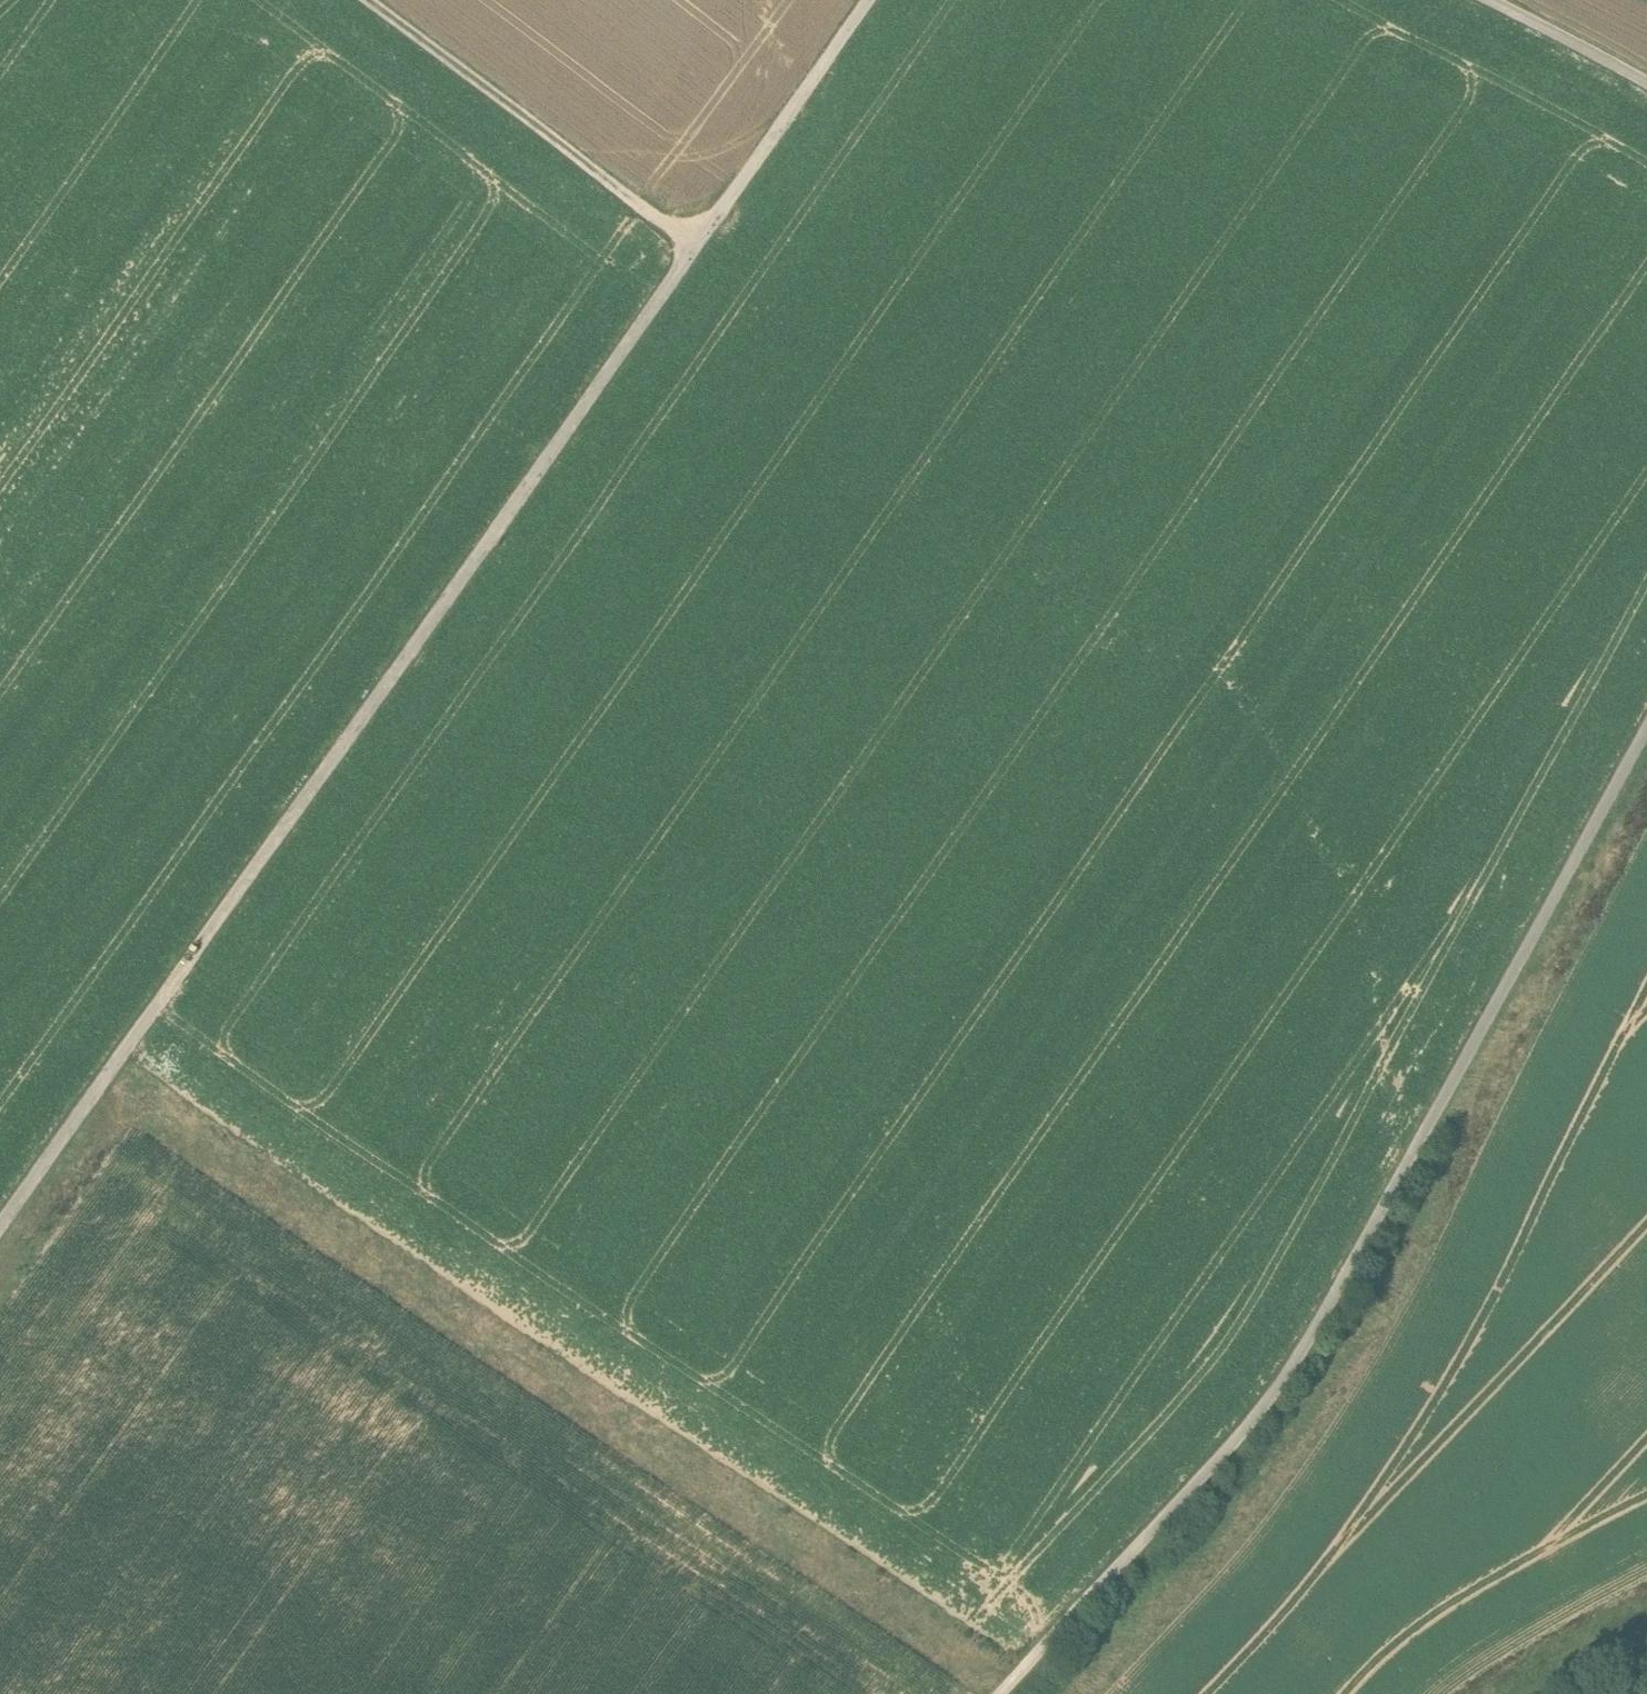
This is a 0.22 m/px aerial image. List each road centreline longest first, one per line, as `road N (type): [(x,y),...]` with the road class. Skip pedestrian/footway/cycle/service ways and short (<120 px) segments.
road 1 (unclassified): [(876,0),(0,1241)]
road 2 (unclassified): [(991,1693),(1266,1403),(1307,1341),(1646,723)]
road 3 (track): [(369,0),(698,246)]
road 4 (unclassified): [(1646,79),(1491,0)]

